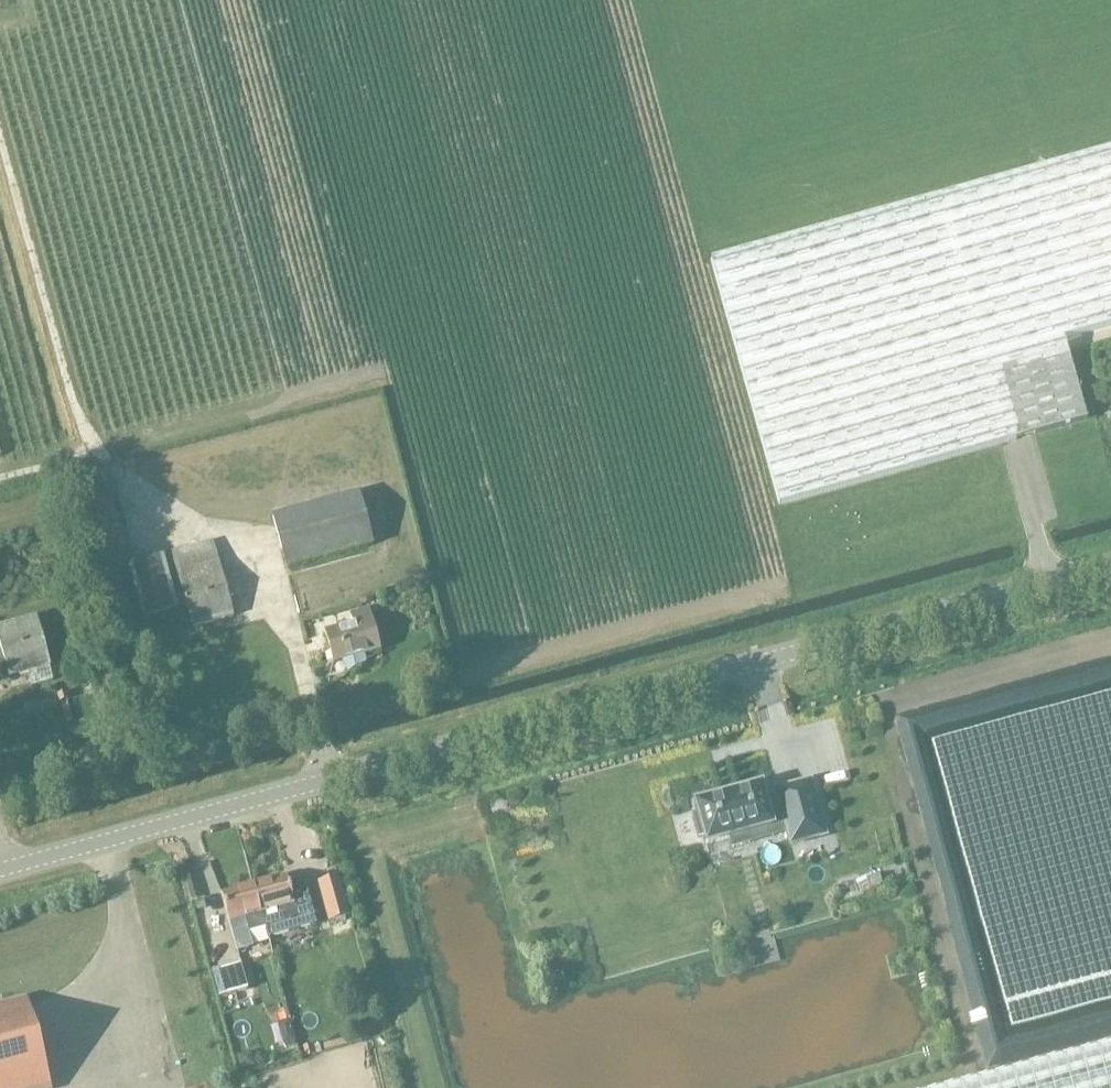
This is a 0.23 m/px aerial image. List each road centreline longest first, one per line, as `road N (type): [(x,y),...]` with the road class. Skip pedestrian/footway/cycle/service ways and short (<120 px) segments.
road 1 (unclassified): [(0,870),(1110,566)]

